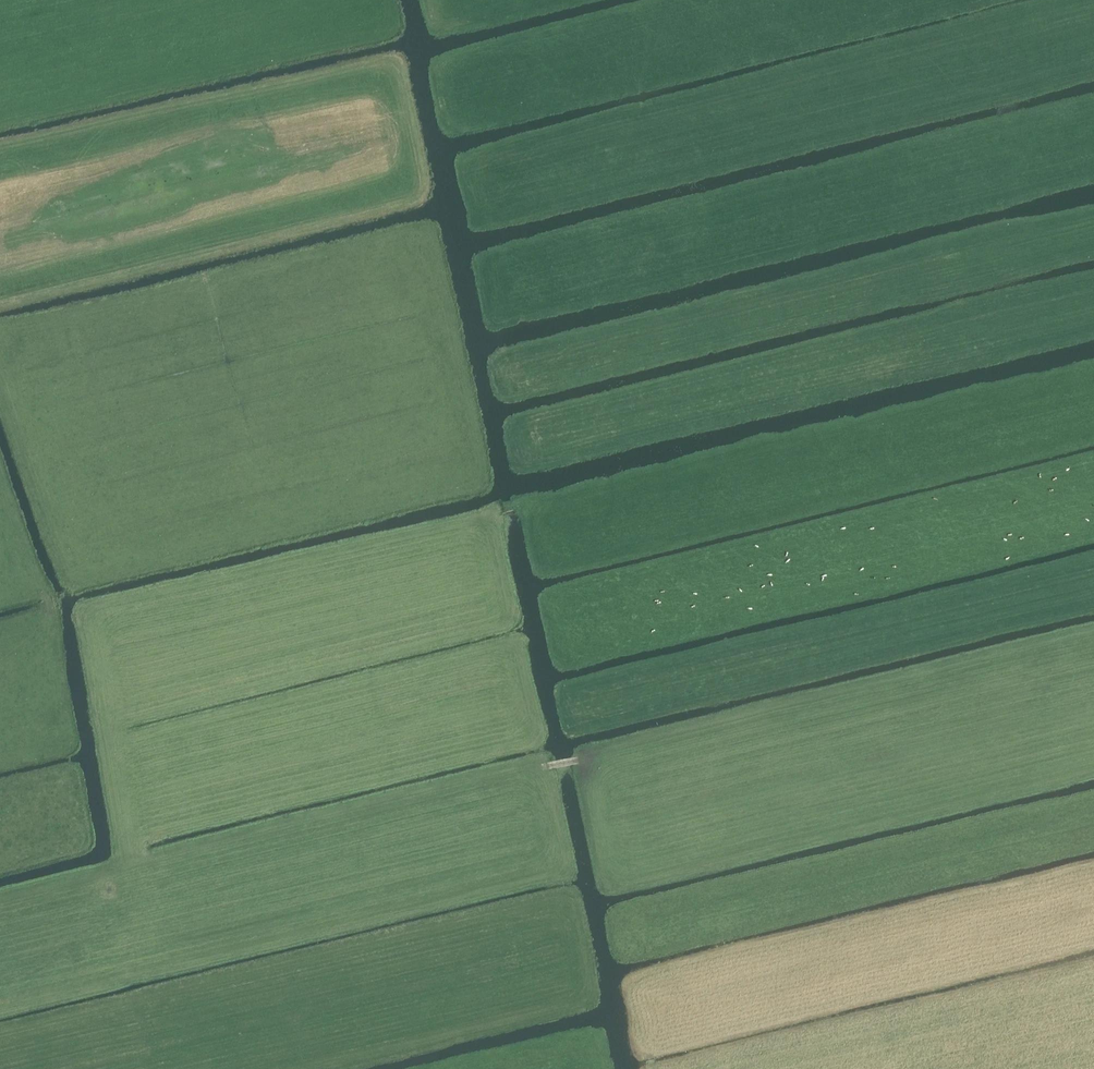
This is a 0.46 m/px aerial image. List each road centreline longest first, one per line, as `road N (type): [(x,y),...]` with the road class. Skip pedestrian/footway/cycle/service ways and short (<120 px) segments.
road 1 (track): [(153,695),(117,720),(144,867),(548,767)]
road 2 (track): [(144,867),(64,887),(84,980),(0,1001)]

